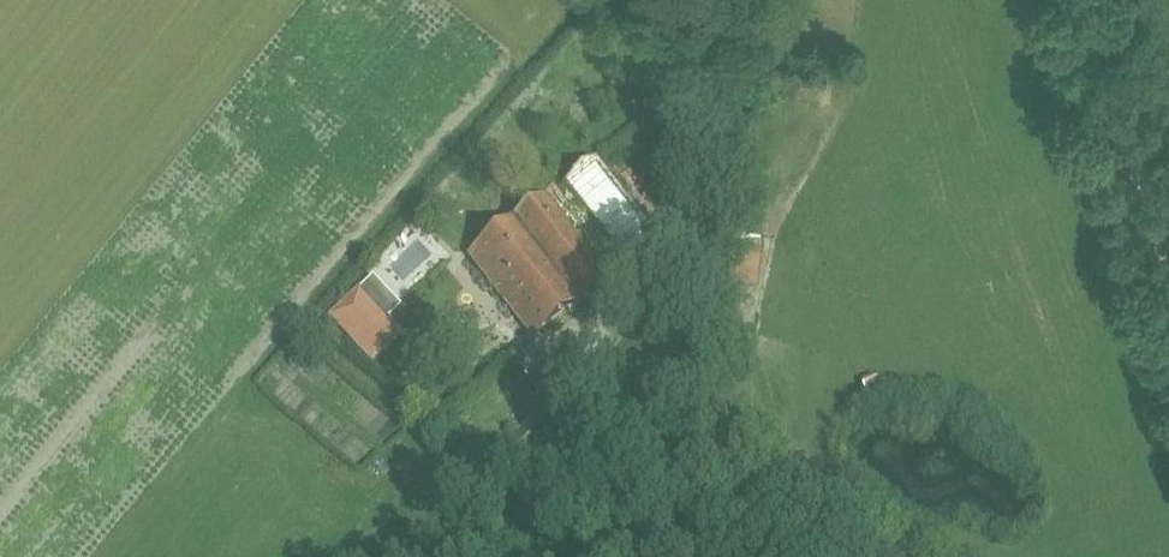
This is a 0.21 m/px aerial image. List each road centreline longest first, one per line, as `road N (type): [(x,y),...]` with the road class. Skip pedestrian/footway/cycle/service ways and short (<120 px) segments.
road 1 (track): [(1168,272),(1081,0)]

